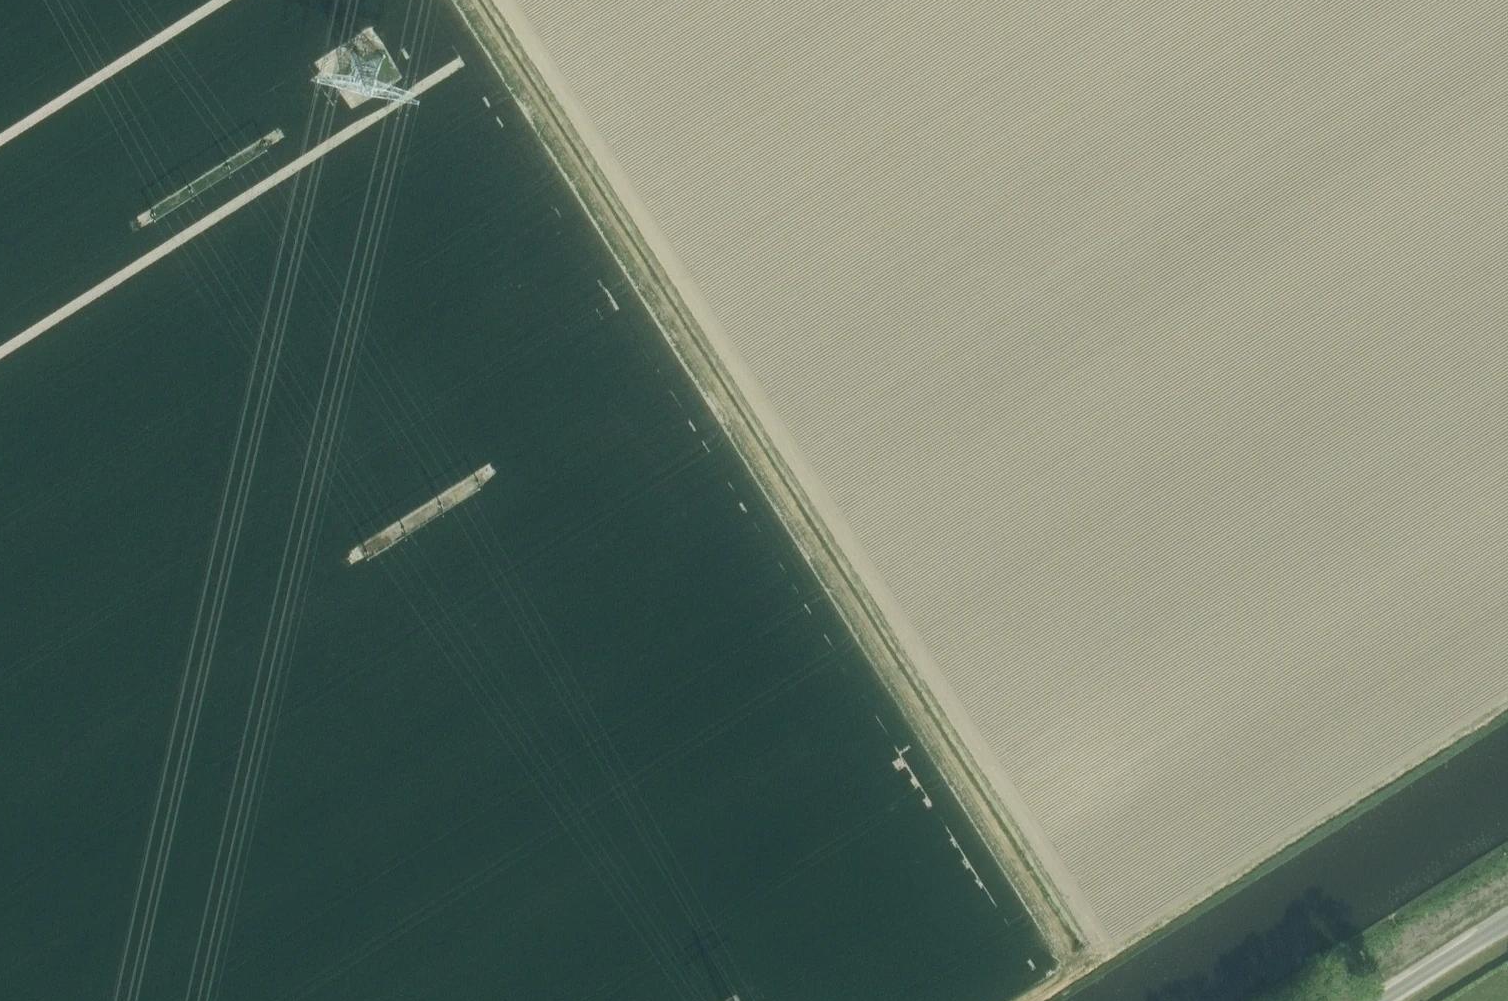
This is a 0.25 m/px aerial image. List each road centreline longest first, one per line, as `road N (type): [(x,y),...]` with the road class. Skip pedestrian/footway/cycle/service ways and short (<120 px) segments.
road 1 (unclassified): [(1381,1000),(1507,921)]

